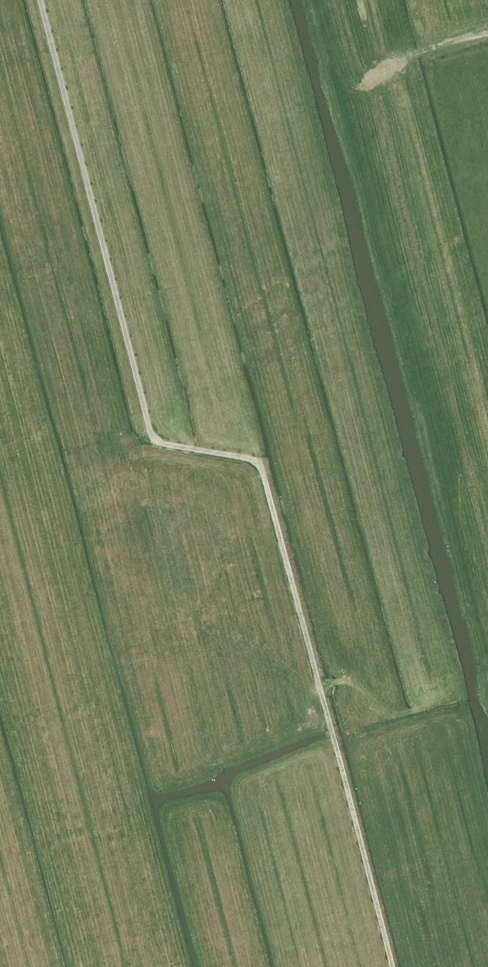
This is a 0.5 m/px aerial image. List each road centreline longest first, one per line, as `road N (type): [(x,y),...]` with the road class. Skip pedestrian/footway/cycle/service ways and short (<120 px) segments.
road 1 (track): [(391,966),(259,461),(154,441),(40,0)]

